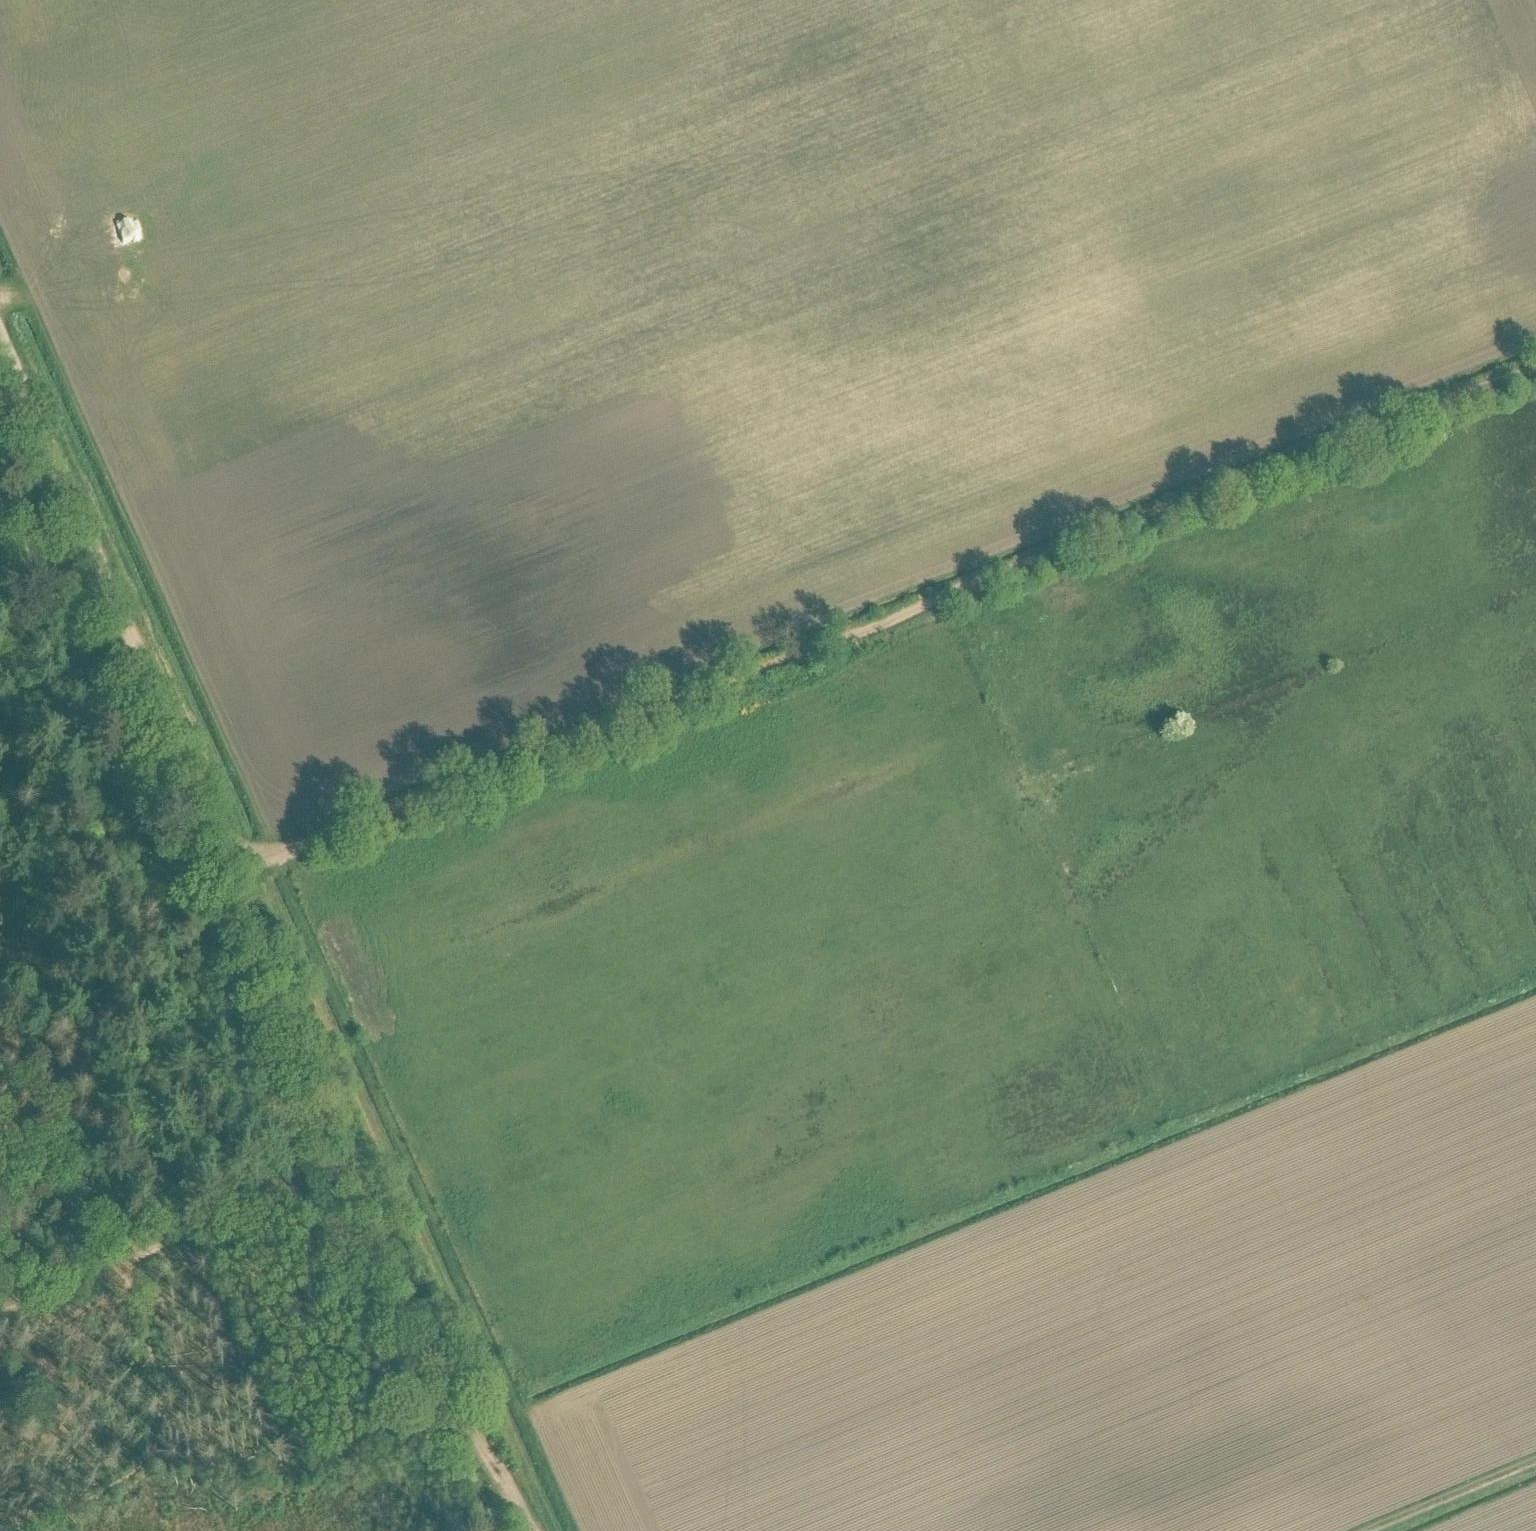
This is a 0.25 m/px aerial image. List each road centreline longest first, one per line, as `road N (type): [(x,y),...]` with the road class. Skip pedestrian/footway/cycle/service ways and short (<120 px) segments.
road 1 (track): [(1535,370),(233,871)]
road 2 (track): [(0,342),(233,871)]
road 3 (track): [(528,1530),(435,1356),(355,1163)]
road 4 (track): [(355,1163),(233,871)]
road 5 (track): [(113,1267),(355,1163)]
road 6 (track): [(0,1314),(113,1267)]

